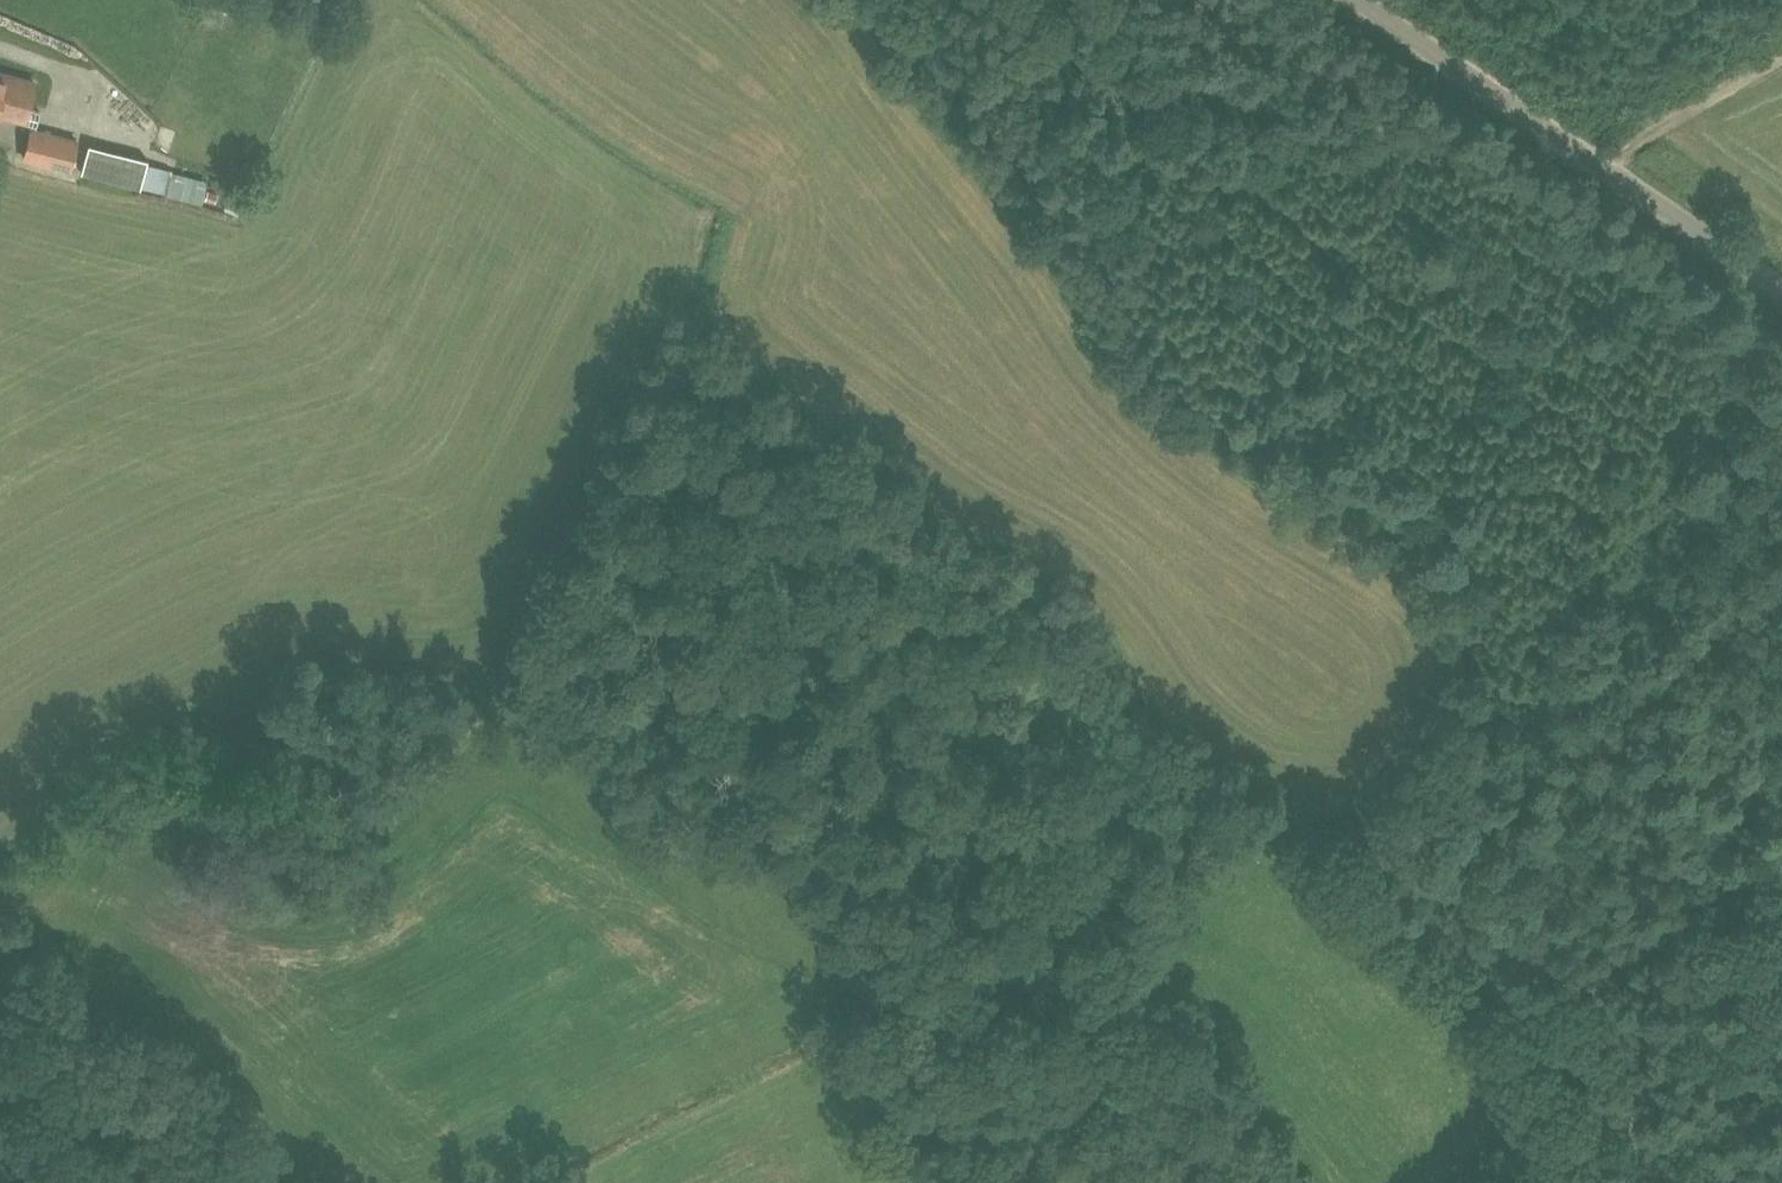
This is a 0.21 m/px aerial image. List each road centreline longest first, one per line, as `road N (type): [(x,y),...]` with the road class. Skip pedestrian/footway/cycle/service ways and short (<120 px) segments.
road 1 (unclassified): [(1781,289),(1360,0)]
road 2 (track): [(1781,52),(1600,165)]

